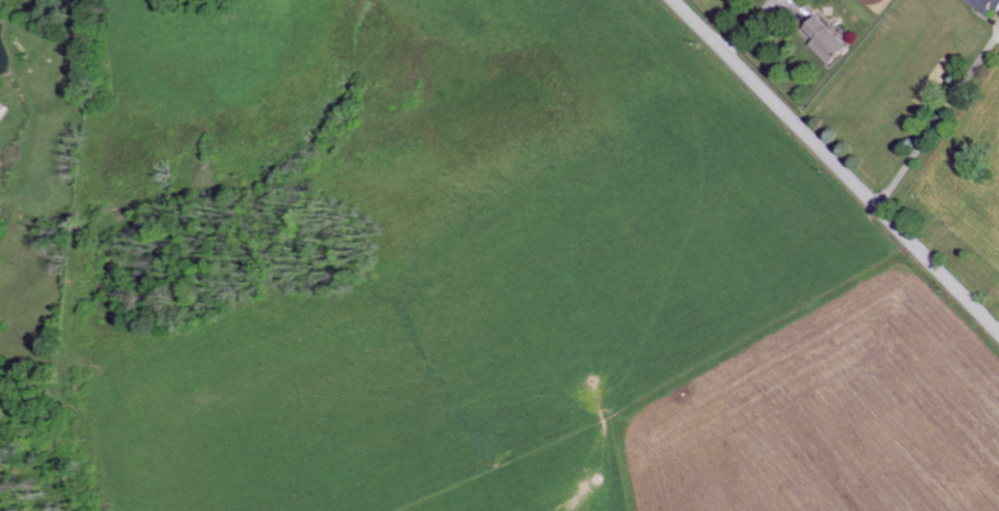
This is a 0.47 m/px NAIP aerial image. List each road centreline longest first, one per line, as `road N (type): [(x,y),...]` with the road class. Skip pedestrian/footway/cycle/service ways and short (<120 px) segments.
road 1 (secondary): [(998,333),(671,0)]

